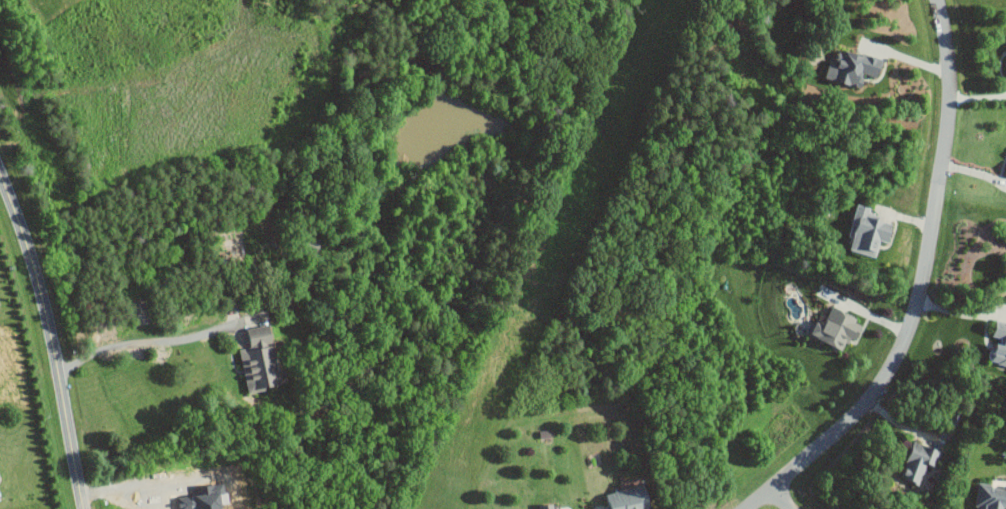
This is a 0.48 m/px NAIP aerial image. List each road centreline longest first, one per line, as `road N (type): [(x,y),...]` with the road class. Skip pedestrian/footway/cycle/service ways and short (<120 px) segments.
road 1 (residential): [(937,0),(949,109),(911,334),(856,413),(749,508)]
road 2 (residential): [(84,508),(46,316),(0,177)]

